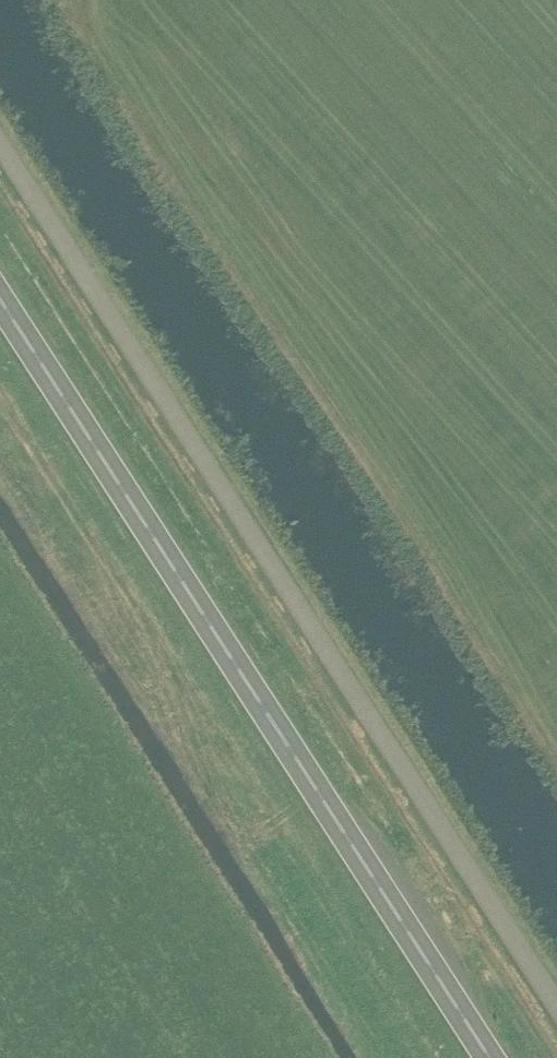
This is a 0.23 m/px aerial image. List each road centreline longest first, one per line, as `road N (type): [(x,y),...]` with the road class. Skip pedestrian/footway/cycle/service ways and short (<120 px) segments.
road 1 (unclassified): [(556,1004),(0,143)]
road 2 (trunk): [(490,1057),(0,298)]

